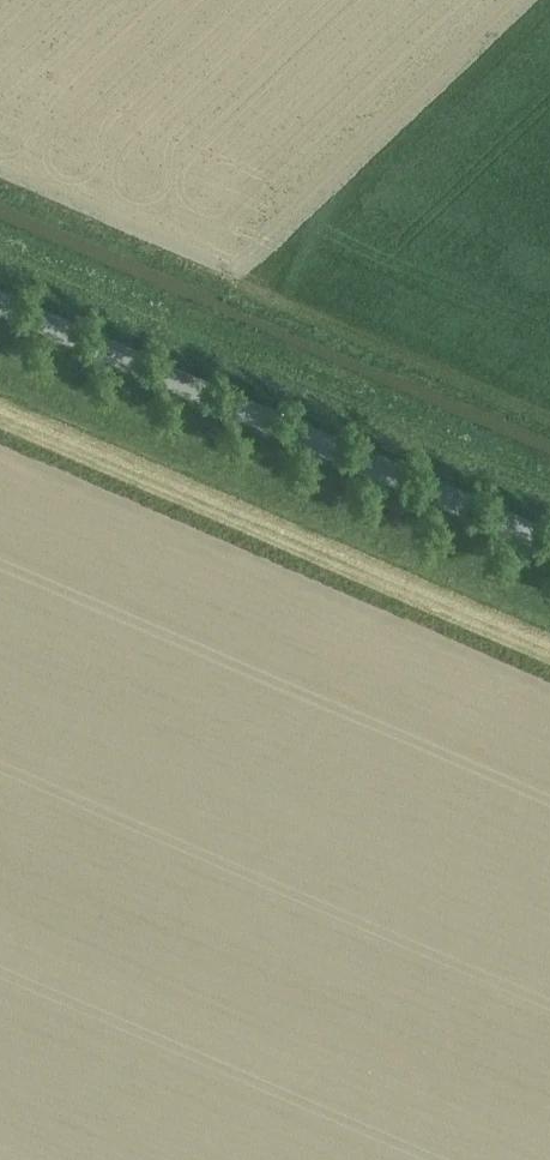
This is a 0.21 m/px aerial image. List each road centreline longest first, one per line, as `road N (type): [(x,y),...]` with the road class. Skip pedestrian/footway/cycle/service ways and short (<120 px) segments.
road 1 (unclassified): [(549,549),(0,311)]

